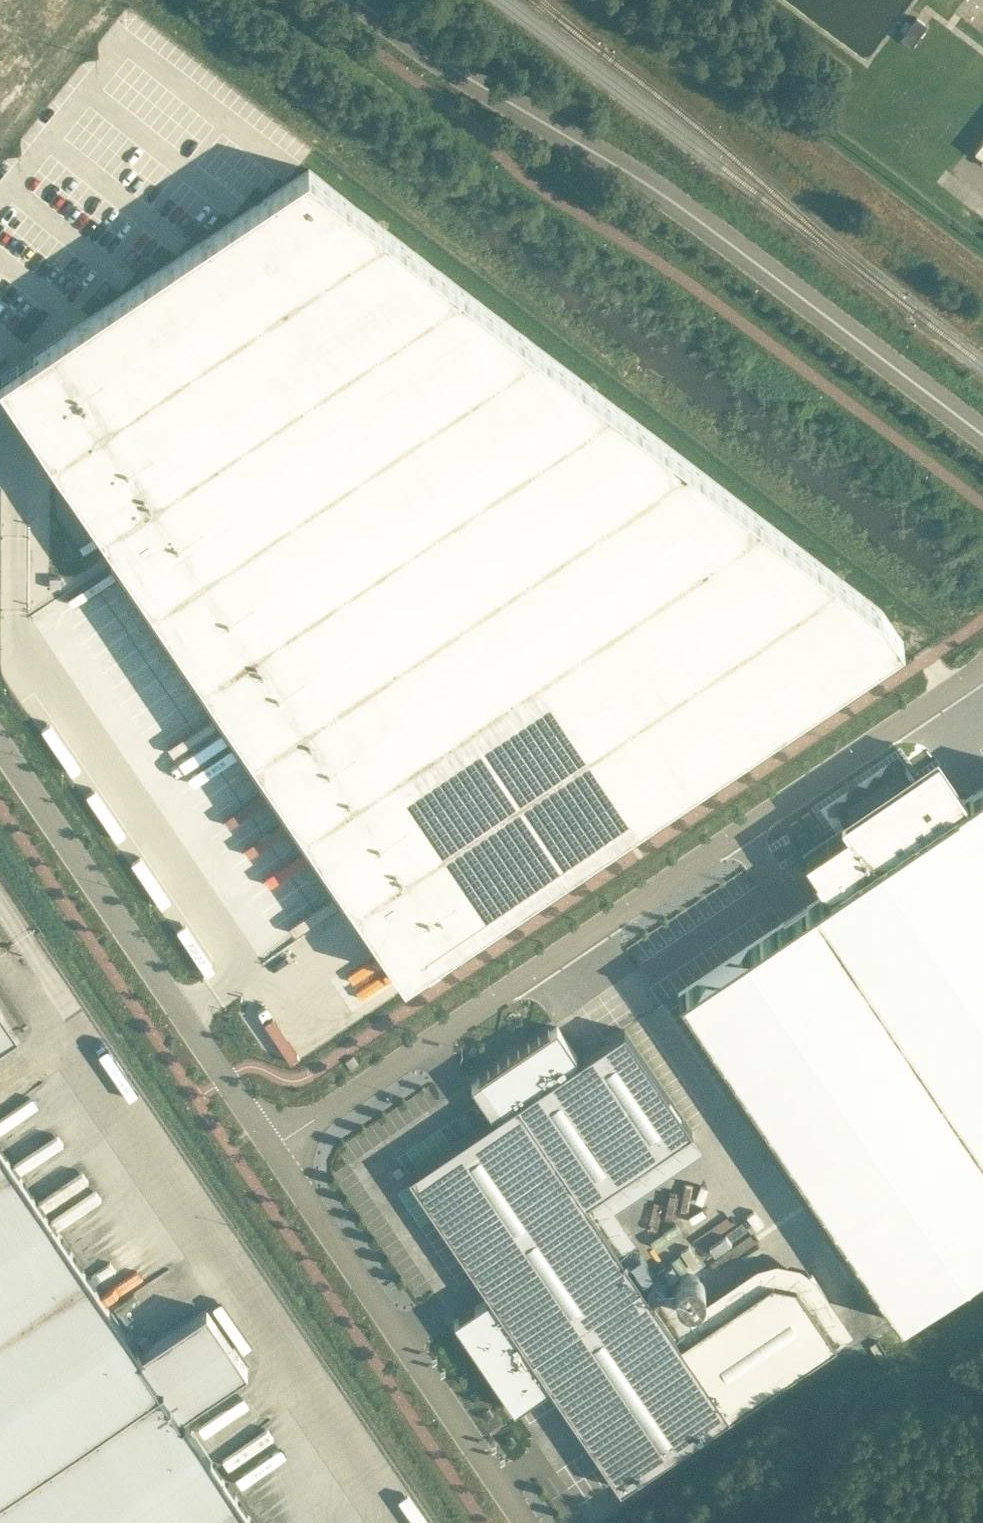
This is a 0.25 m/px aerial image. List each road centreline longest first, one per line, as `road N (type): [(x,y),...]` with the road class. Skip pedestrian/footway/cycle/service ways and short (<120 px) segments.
road 1 (unclassified): [(269,1147),(982,665)]
road 2 (tertiary): [(982,431),(720,230),(356,0)]
road 3 (unclassified): [(0,738),(269,1147)]
road 4 (unclassified): [(269,1147),(525,1522)]

